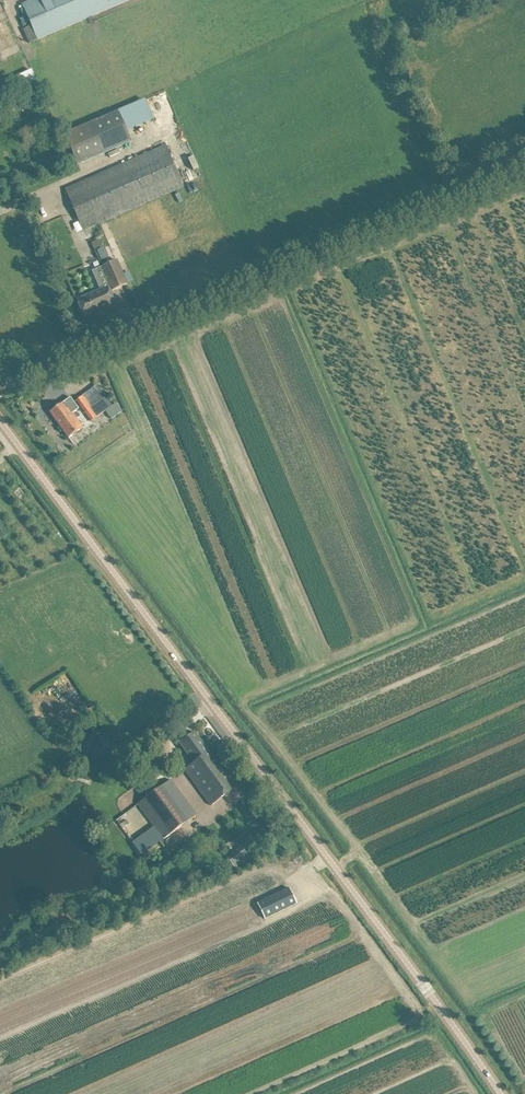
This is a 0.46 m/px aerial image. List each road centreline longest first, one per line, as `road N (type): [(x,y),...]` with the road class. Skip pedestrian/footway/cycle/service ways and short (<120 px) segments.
road 1 (tertiary): [(501,1093),(0,421)]
road 2 (track): [(524,168),(152,326)]
road 3 (unclassified): [(152,326),(5,381)]

